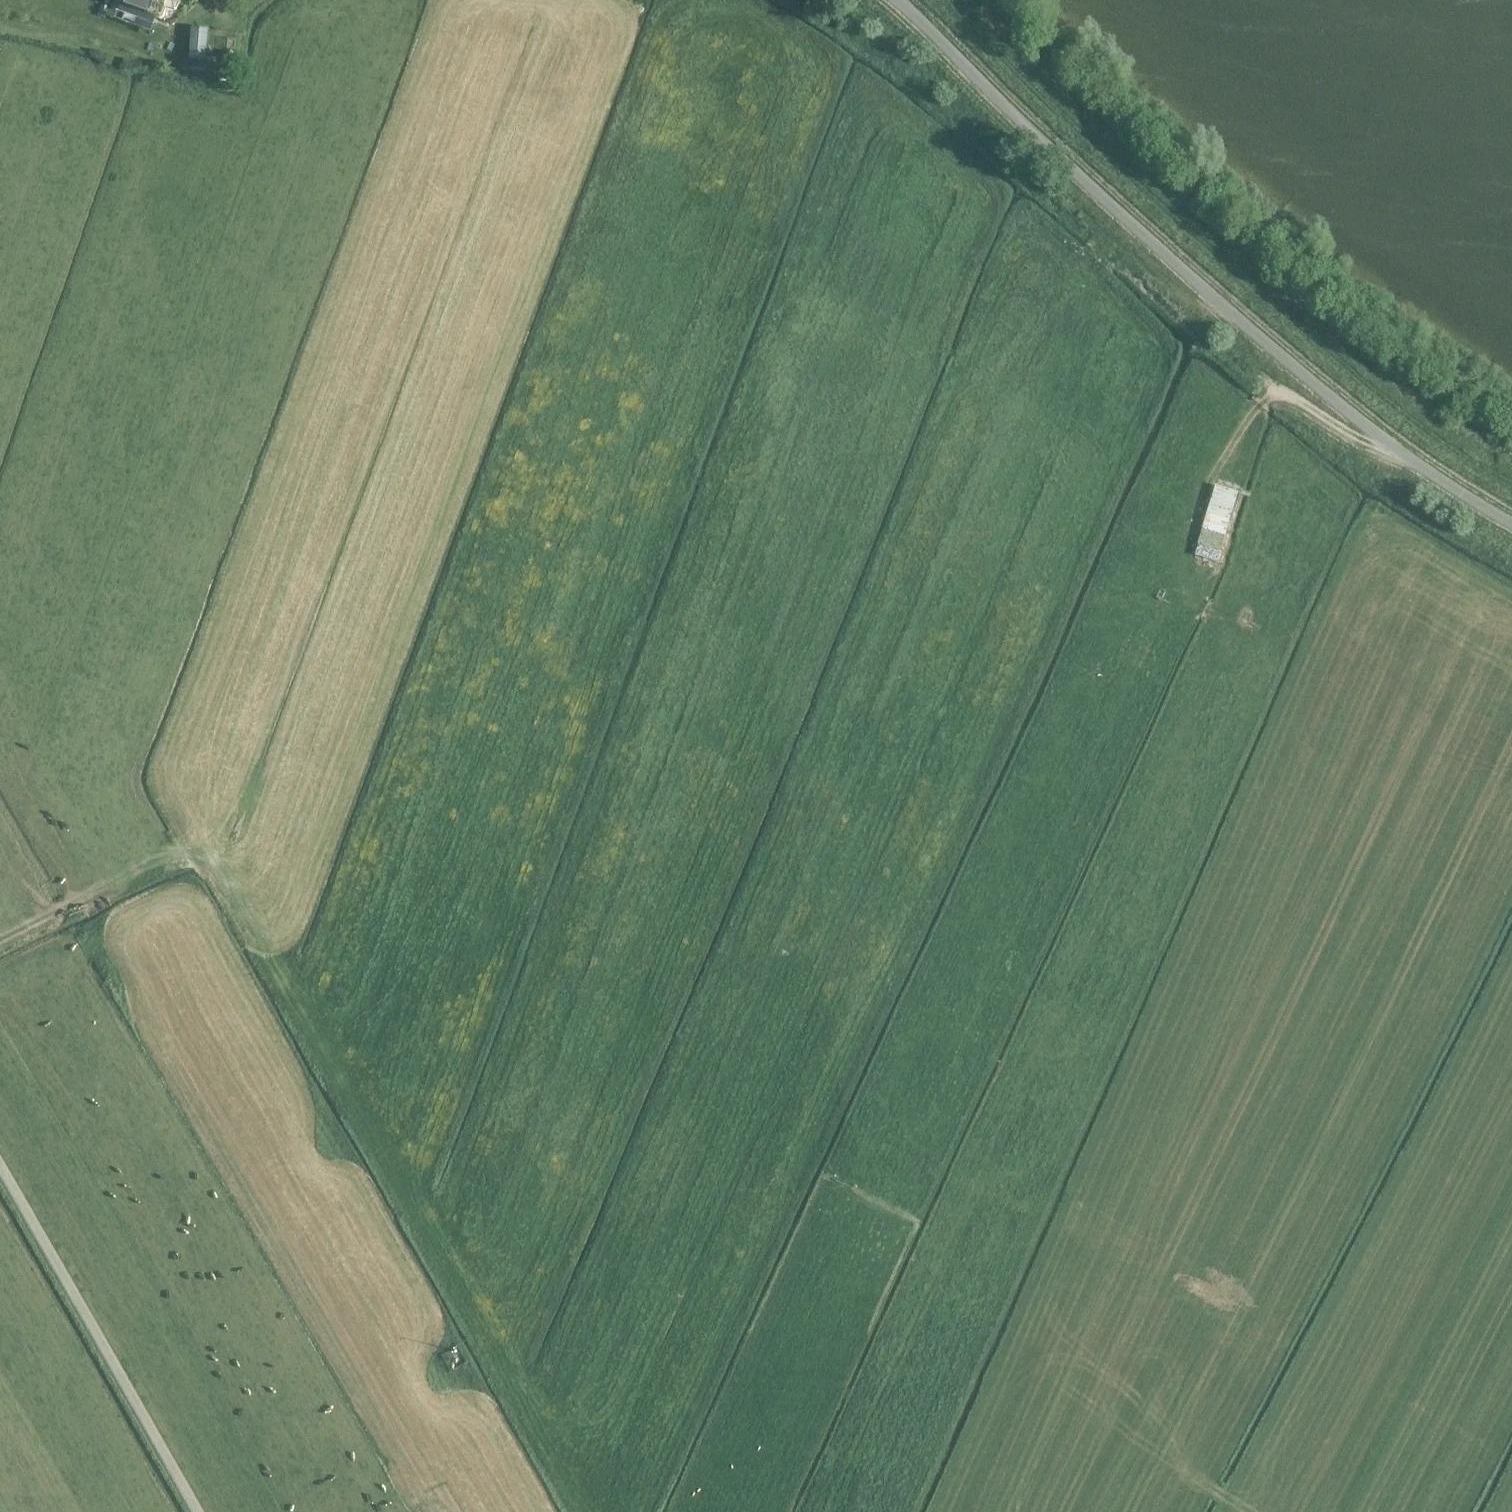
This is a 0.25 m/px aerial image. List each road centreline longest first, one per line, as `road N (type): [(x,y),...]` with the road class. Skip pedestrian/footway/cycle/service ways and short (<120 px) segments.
road 1 (track): [(0,944),(180,856),(201,857),(534,1426),(579,1424),(623,1358)]
road 2 (unclassified): [(1511,524),(1339,404),(1091,191),(895,0)]
road 3 (track): [(1190,534),(1214,472),(1268,396),(1297,403),(1361,442),(1407,453)]
road 4 (track): [(1232,311),(1203,312),(1122,257),(1101,252),(1079,278)]

